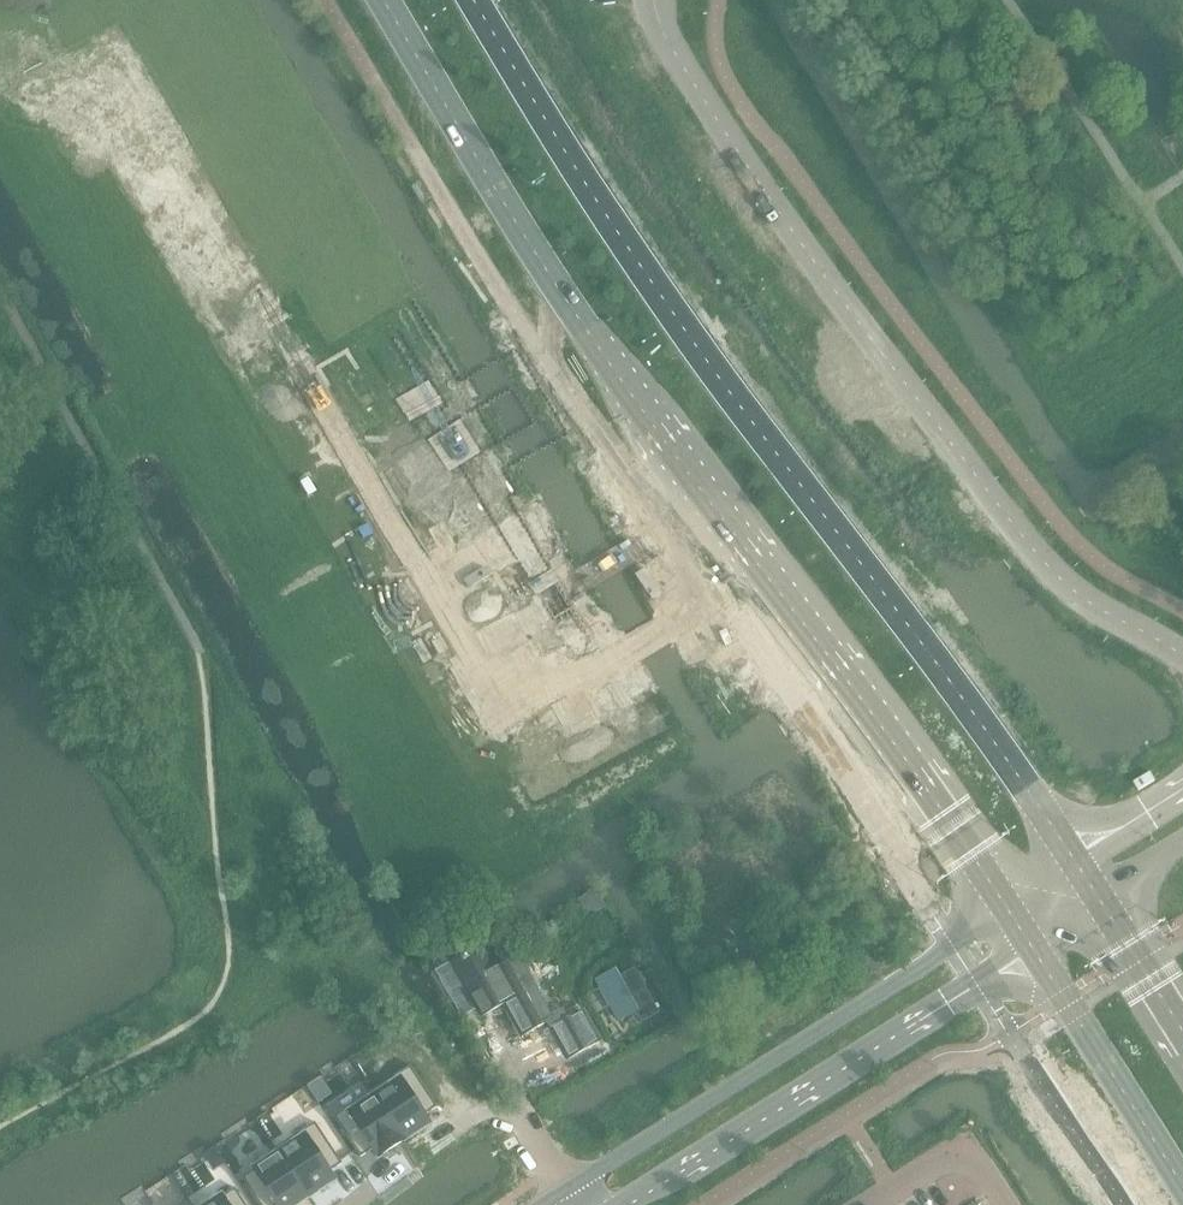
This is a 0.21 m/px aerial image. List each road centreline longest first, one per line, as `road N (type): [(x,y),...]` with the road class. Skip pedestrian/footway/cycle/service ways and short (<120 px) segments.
road 1 (primary): [(381,0),(653,428),(838,662),(1000,900)]
road 2 (primary): [(1071,854),(964,695),(658,301),(477,0)]
road 3 (unclassified): [(1182,661),(1040,565),(698,97),(653,0)]
road 4 (tertiary): [(1000,900),(870,998),(568,1187)]
road 5 (tertiary): [(611,1204),(1030,945)]
road 6 (primary): [(1030,945),(1182,1184)]
road 7 (residential): [(871,1204),(962,1156),(985,1173),(1005,1204)]
road 8 (primary): [(1182,1028),(1097,895)]
road 9 (unclassified): [(1182,786),(1071,854)]

